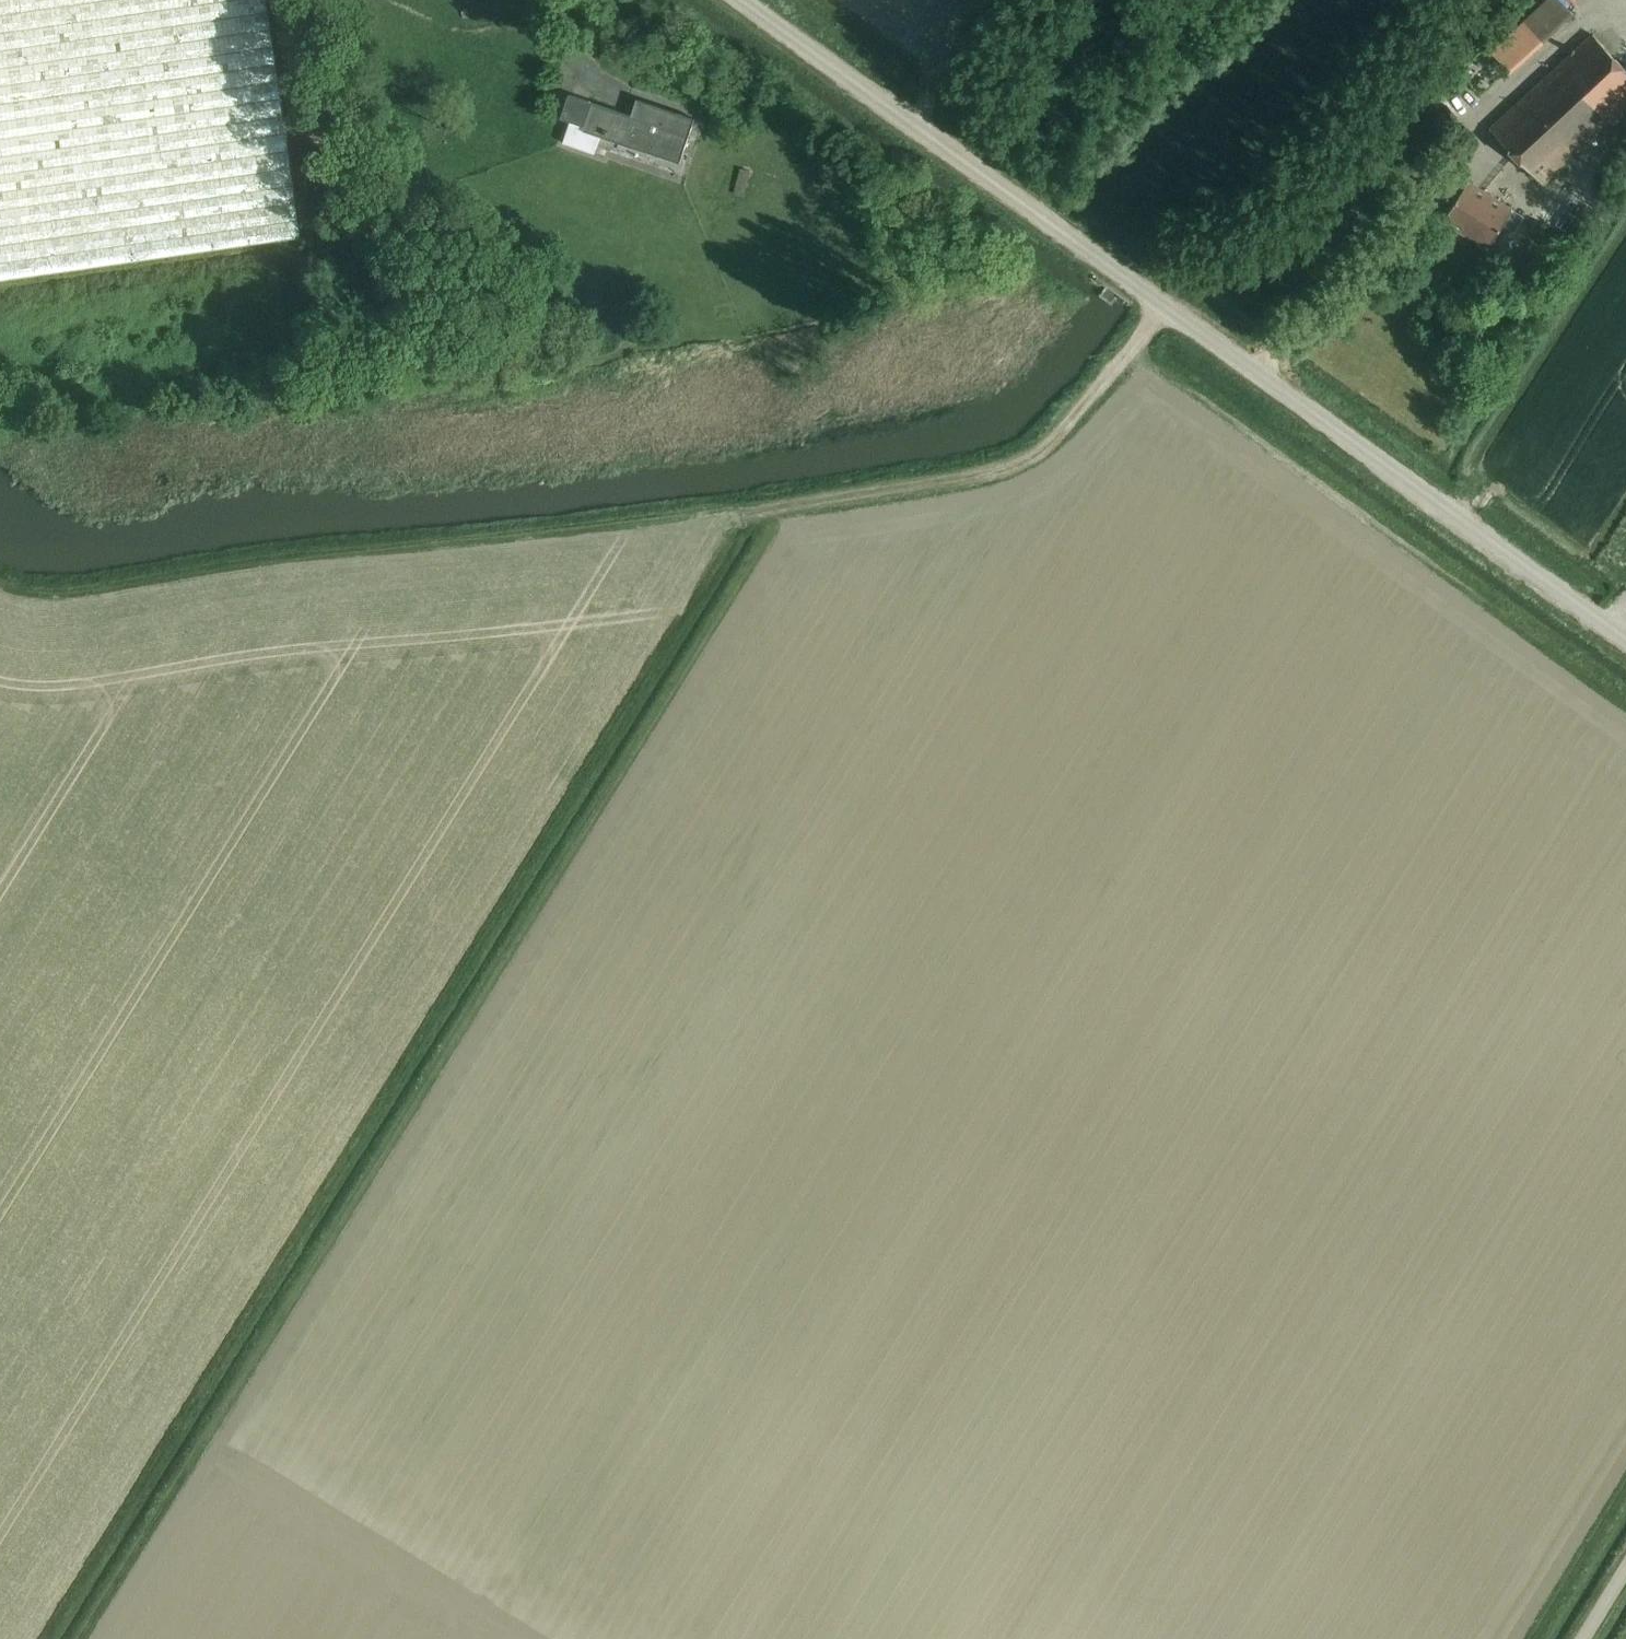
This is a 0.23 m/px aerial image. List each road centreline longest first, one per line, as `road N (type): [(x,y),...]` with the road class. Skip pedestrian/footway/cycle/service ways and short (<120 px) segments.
road 1 (unclassified): [(1625,633),(749,0)]

